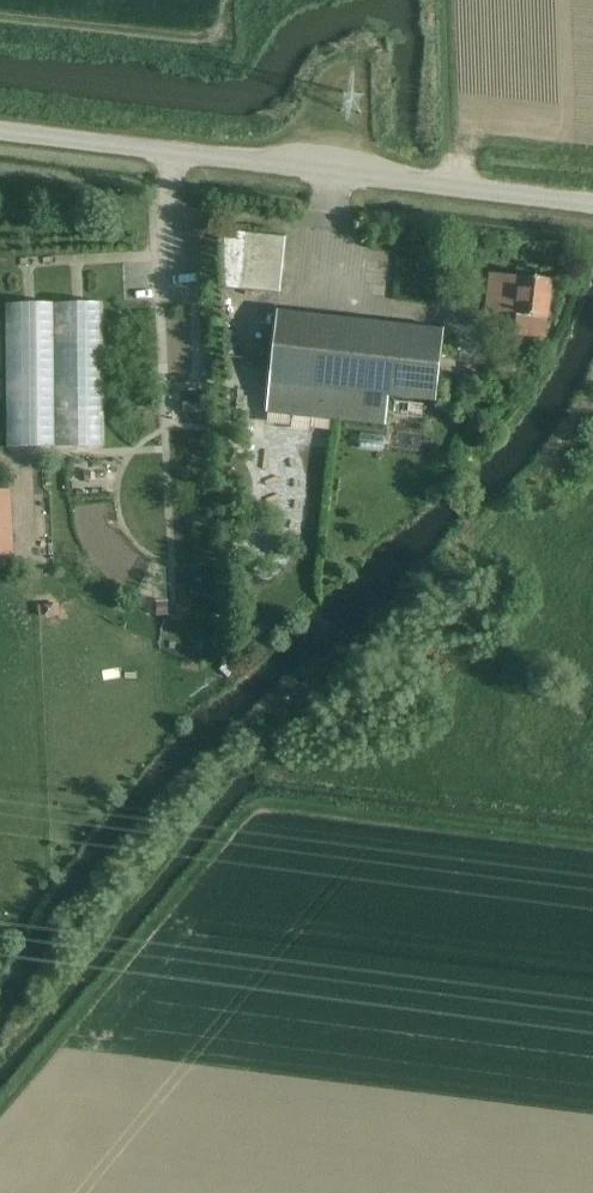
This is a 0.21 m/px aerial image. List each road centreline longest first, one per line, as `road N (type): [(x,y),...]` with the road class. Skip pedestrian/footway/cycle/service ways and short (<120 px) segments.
road 1 (unclassified): [(592,202),(0,131)]

